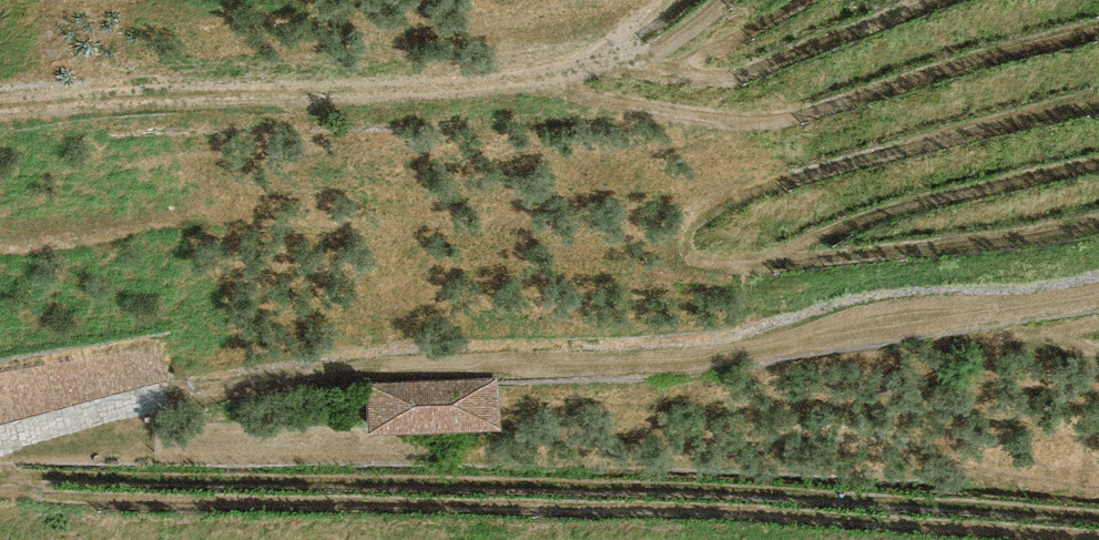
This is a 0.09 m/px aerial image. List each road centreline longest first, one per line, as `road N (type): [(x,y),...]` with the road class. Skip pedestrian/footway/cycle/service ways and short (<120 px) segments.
road 1 (track): [(660,0),(541,87),(380,107),(0,116)]
road 2 (track): [(610,0),(524,21),(372,27),(0,12)]

